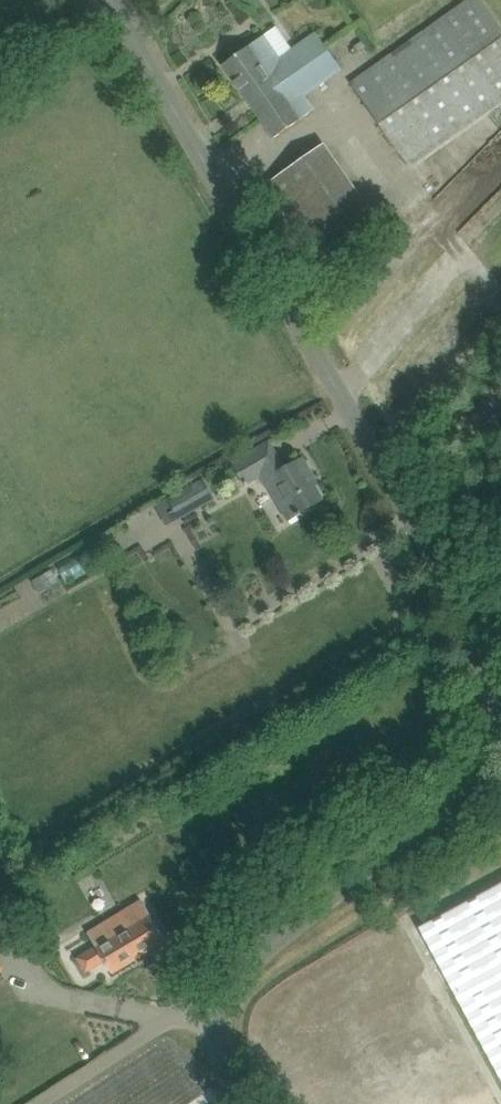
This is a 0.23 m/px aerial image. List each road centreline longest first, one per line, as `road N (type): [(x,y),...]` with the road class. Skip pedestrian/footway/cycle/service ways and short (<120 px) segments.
road 1 (unclassified): [(221,999),(249,962),(456,788),(482,738),(486,683),(460,592),(110,0)]
road 2 (unclassified): [(221,999),(194,1000),(39,1103)]

